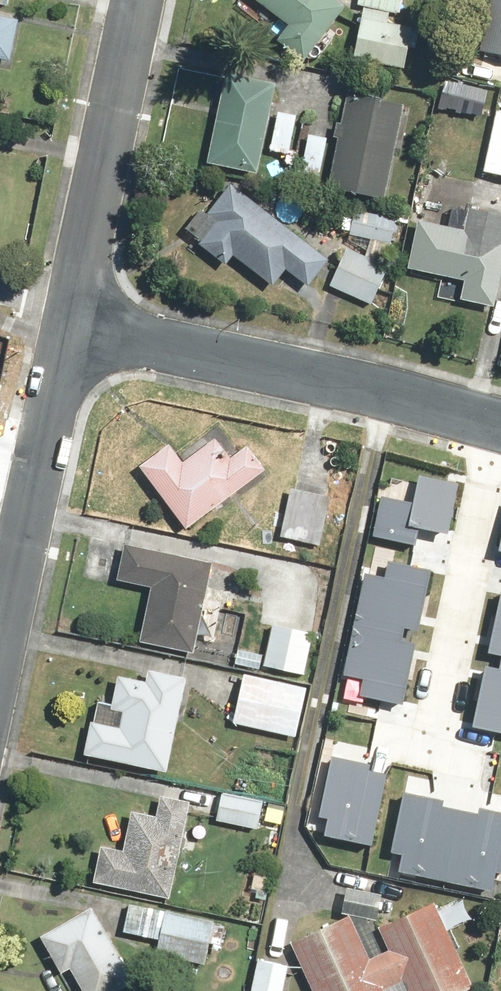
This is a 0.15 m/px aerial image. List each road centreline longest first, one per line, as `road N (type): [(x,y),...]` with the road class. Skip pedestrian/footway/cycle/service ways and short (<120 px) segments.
road 1 (residential): [(73,318),(497,427)]
road 2 (residential): [(0,667),(73,318)]
road 3 (residential): [(73,318),(146,0)]
road 4 (residential): [(497,427),(429,746)]

